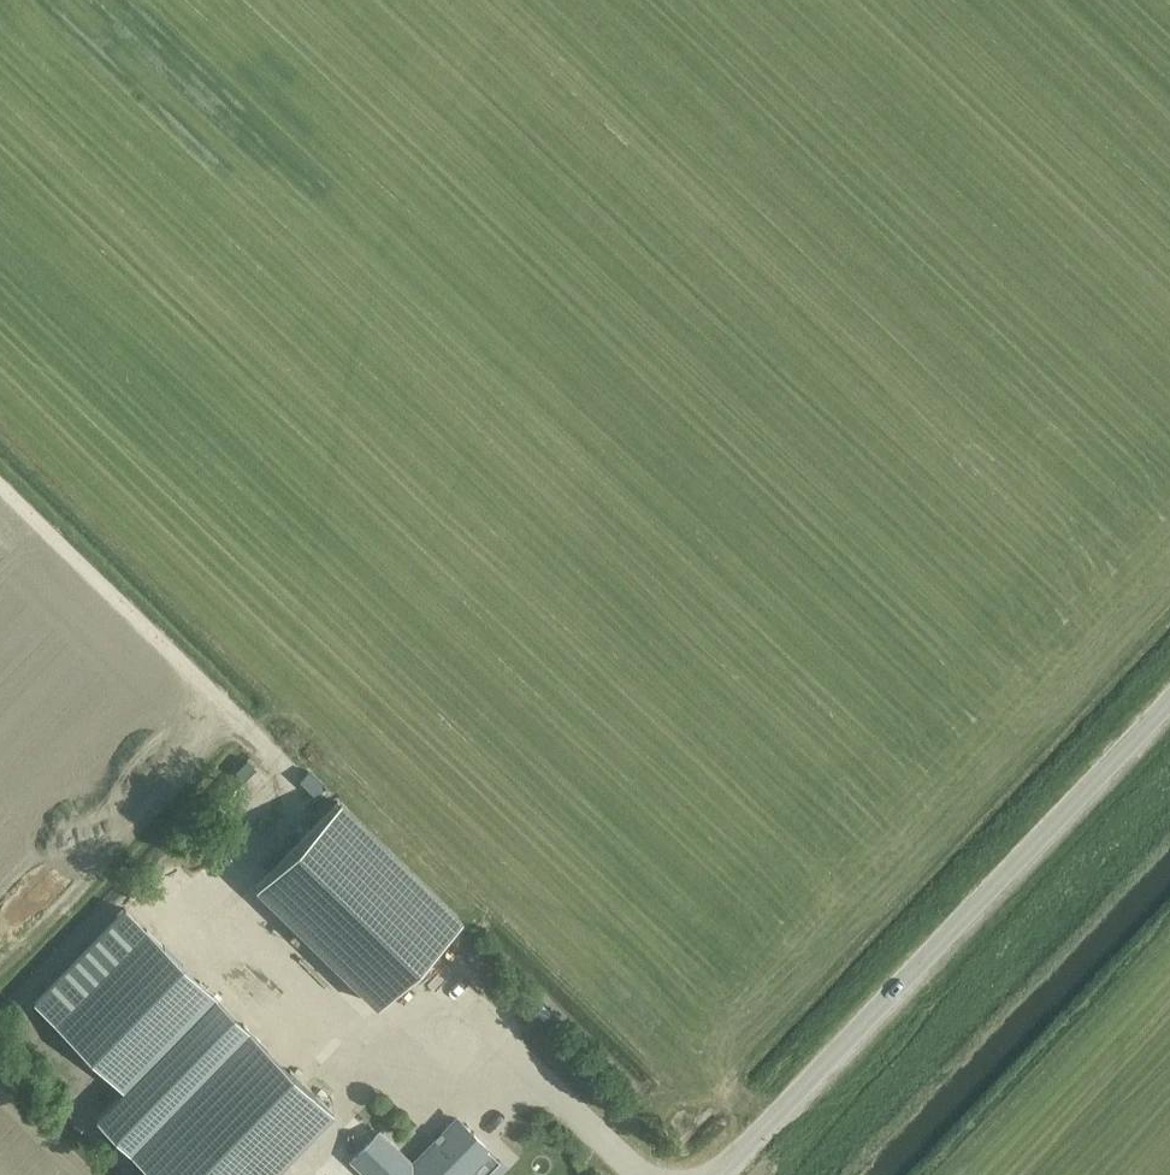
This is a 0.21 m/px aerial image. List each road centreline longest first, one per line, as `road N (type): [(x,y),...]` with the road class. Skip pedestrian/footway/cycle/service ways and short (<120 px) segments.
road 1 (unclassified): [(725,1174),(1169,705)]
road 2 (track): [(284,761),(0,483)]

